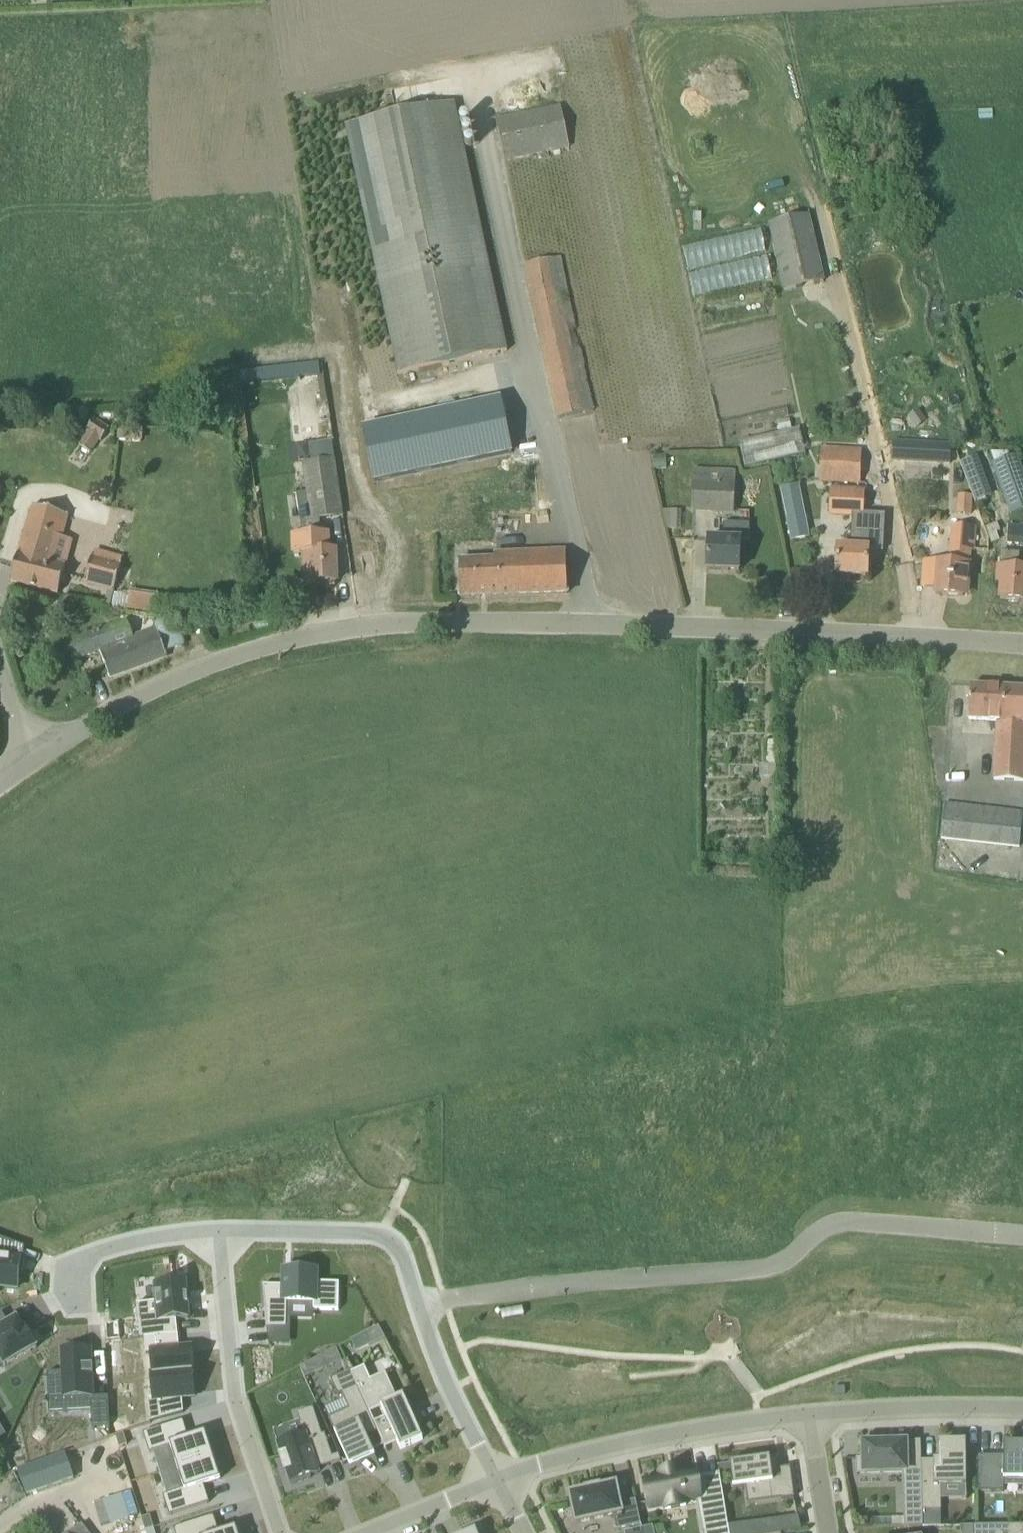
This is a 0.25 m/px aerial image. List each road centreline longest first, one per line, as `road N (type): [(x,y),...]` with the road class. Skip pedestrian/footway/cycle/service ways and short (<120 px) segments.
road 1 (unclassified): [(30,757),(166,672),(261,640),(345,626),(509,616),(766,624),(1022,644)]
road 2 (residential): [(1022,1235),(847,1221),(822,1228),(771,1265),(746,1270),(416,1303)]
road 3 (residential): [(811,1414),(574,1456),(496,1479)]
road 4 (residential): [(220,1230),(232,1398),(279,1532)]
road 5 (residential): [(416,1303),(395,1245),(368,1234),(220,1230)]
road 6 (residential): [(1022,1411),(811,1414)]
road 7 (residential): [(220,1230),(138,1239),(77,1259),(78,1316)]
road 8 (residential): [(496,1479),(416,1303)]
road 9 (residential): [(366,1532),(496,1479)]
road 10 (residential): [(830,1532),(811,1414)]

